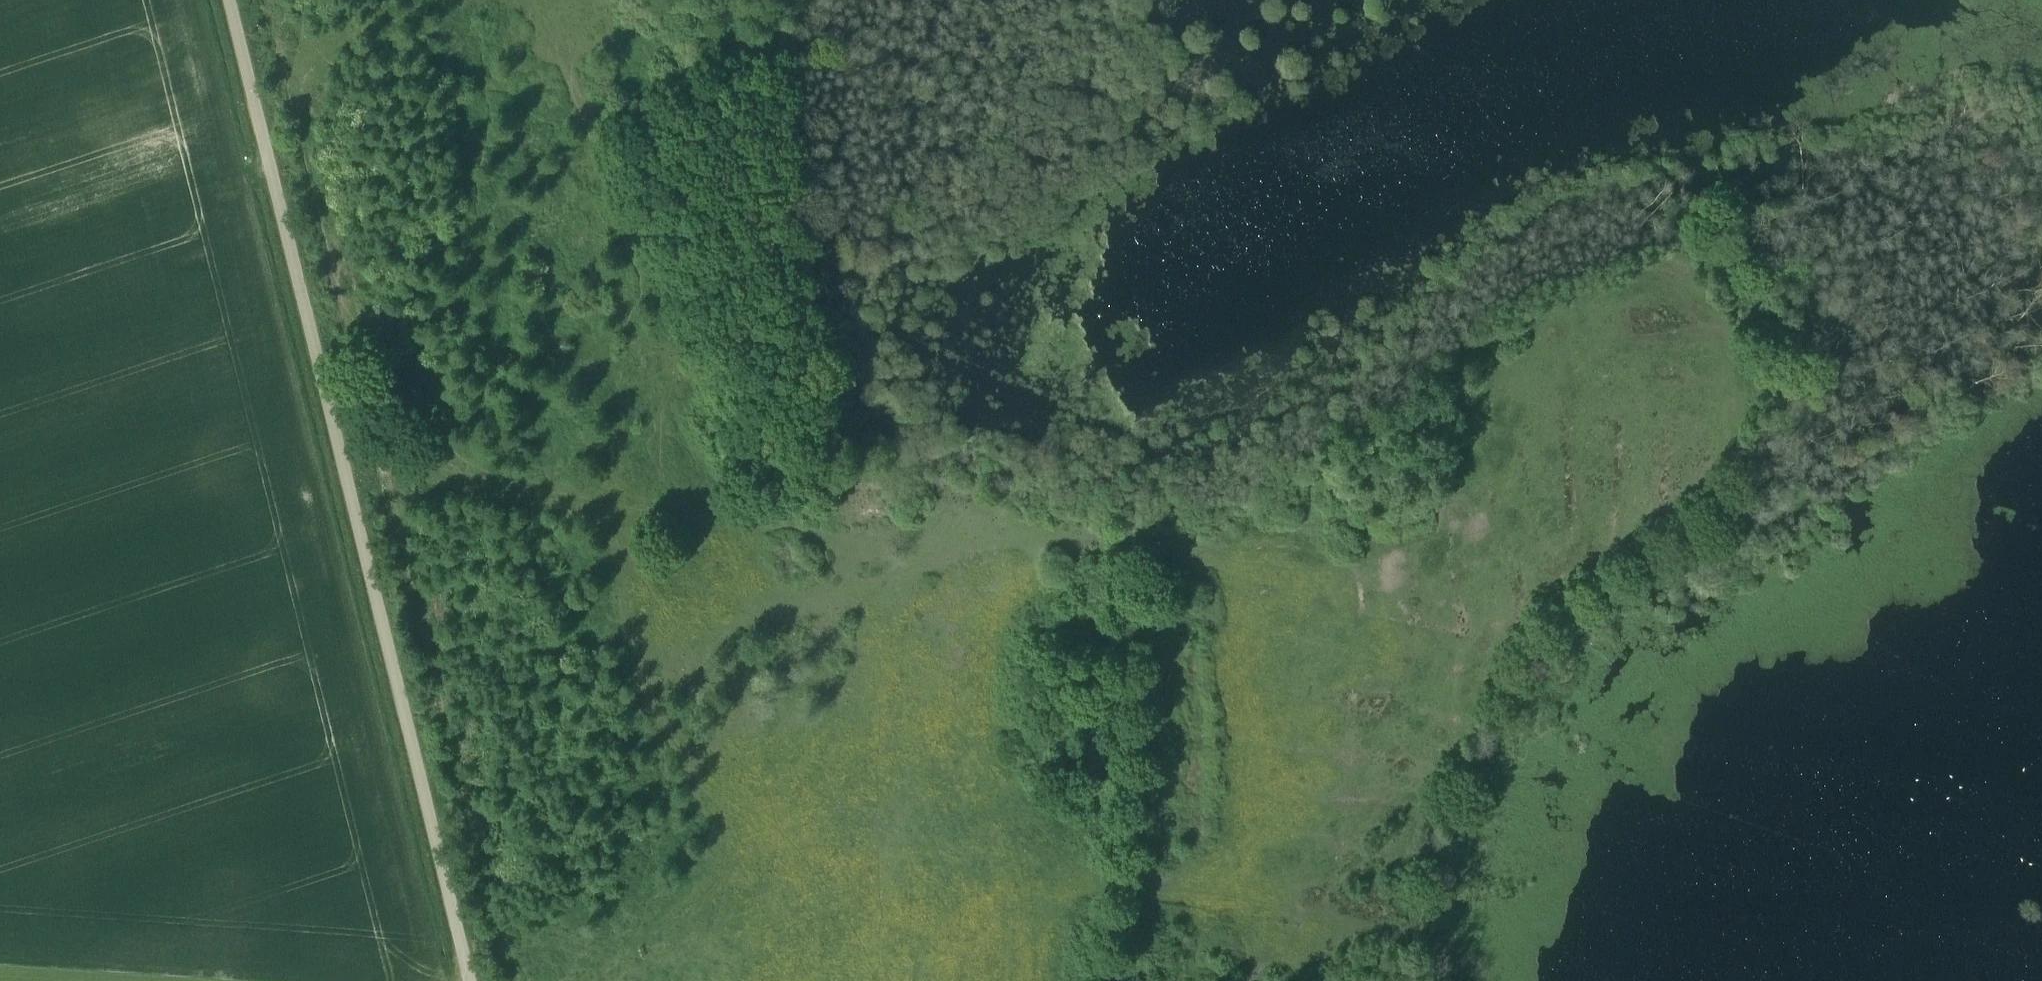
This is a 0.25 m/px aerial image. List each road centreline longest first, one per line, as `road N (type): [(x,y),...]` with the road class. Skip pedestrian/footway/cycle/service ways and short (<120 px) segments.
road 1 (unclassified): [(463,980),(225,0)]

